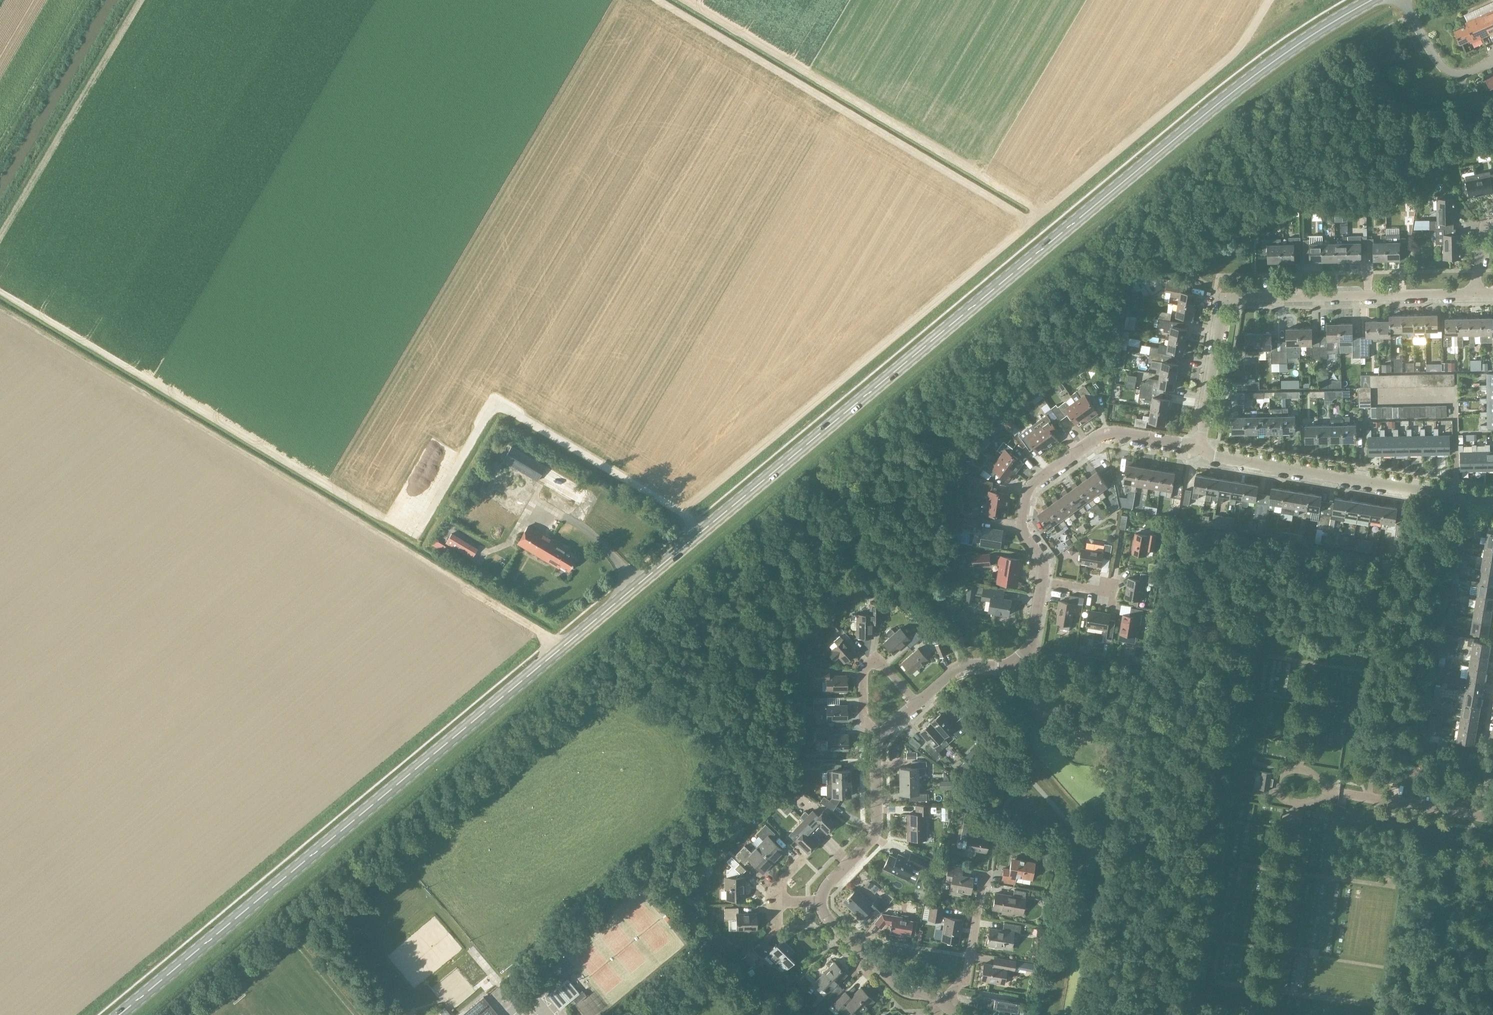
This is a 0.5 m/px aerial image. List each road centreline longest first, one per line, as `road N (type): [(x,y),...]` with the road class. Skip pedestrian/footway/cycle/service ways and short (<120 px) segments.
road 1 (primary): [(119,1014),(1205,114),(1371,0)]
road 2 (residential): [(1196,449),(1225,298),(1476,293)]
road 3 (residential): [(1196,449),(1492,503)]
road 4 (residential): [(1042,581),(1043,563),(1022,527),(1034,482),(1106,432),(1196,449)]
road 5 (residential): [(917,703),(958,667),(1005,665),(1022,654),(1033,638),(1042,581)]
road 6 (residential): [(821,901),(875,832),(880,735)]
road 7 (residential): [(941,1002),(966,977),(996,835)]
road 8 (residential): [(941,1002),(899,988),(827,919),(821,901)]
road 9 (residential): [(880,735),(863,719),(862,670),(876,658),(917,703)]
road 10 (residential): [(1339,793),(1483,817)]

